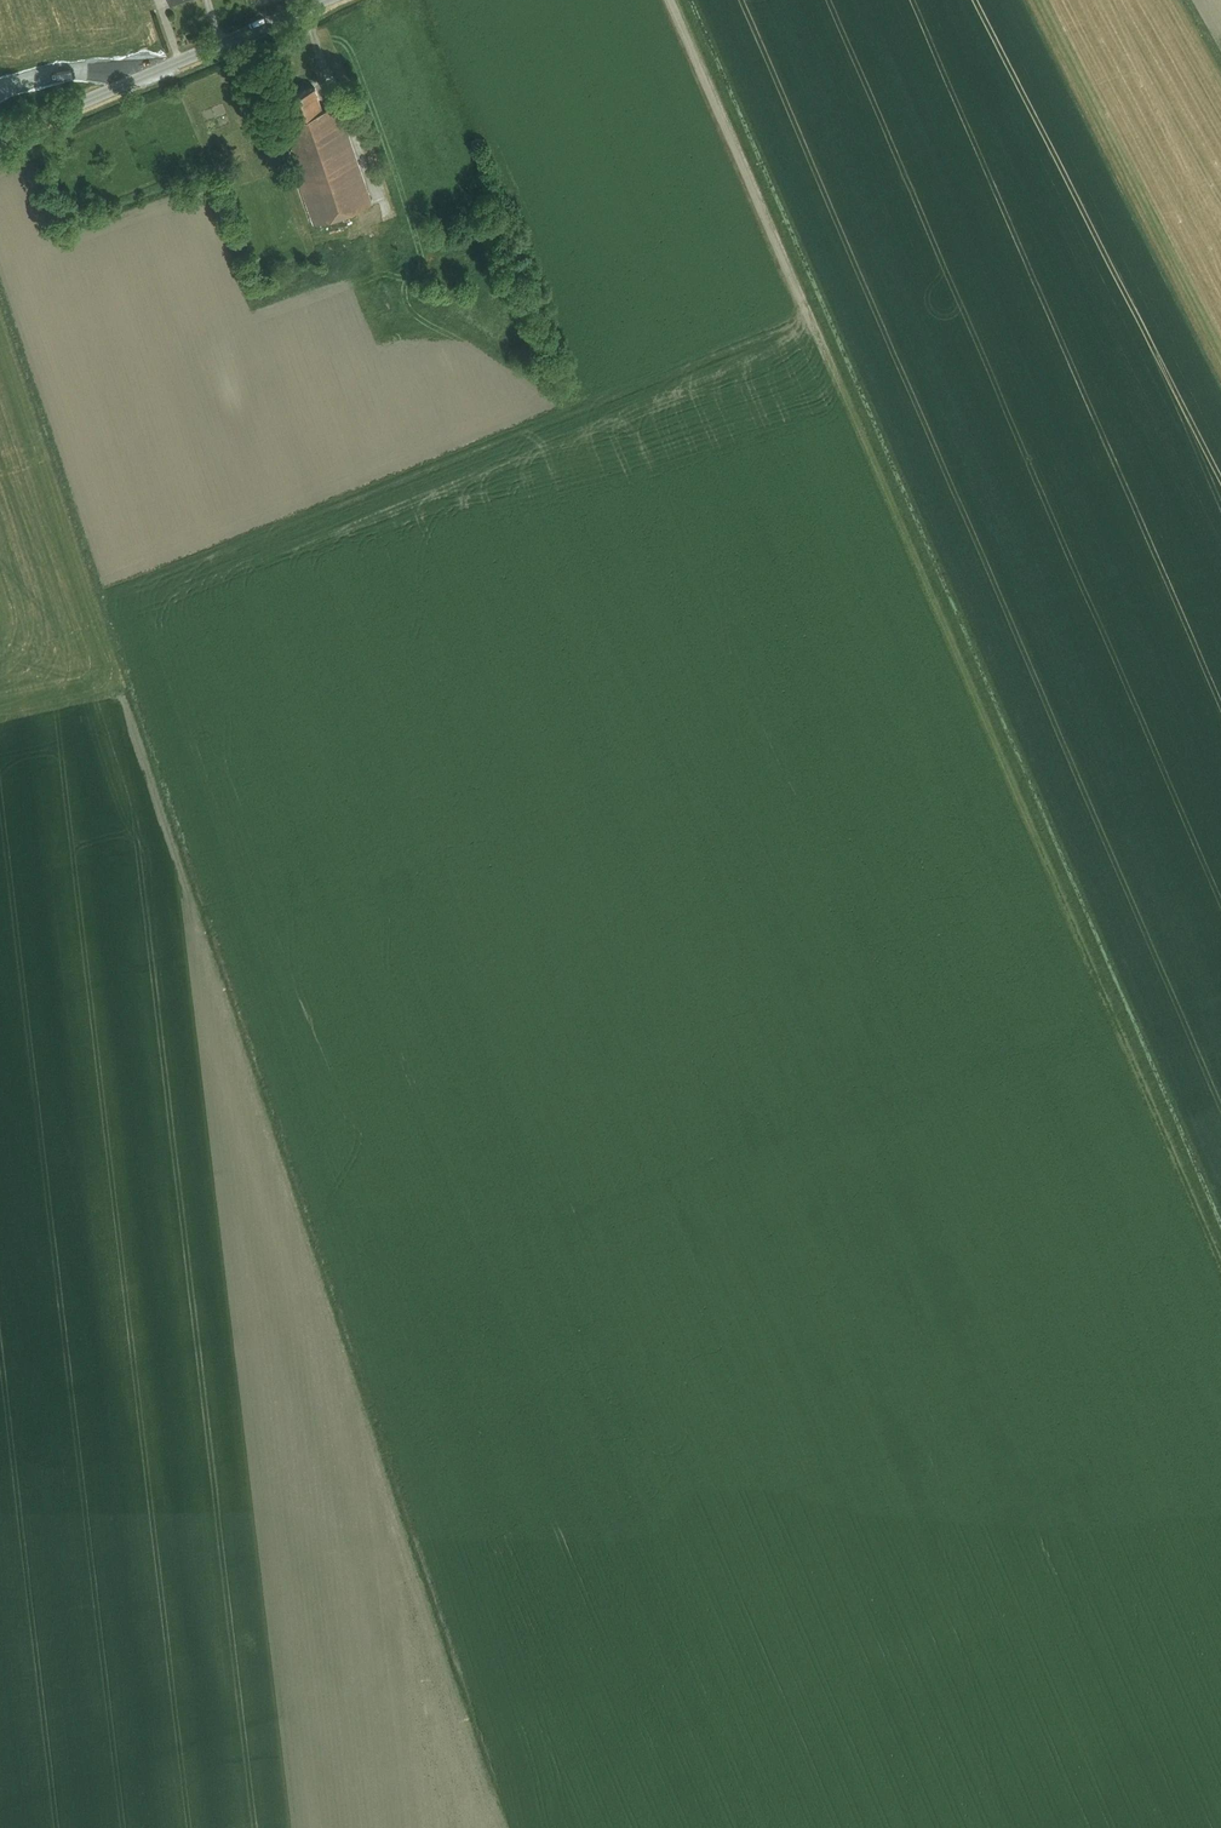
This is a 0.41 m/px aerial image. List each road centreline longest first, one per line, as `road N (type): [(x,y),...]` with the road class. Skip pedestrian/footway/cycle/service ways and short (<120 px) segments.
road 1 (tertiary): [(319,0),(0,138)]

